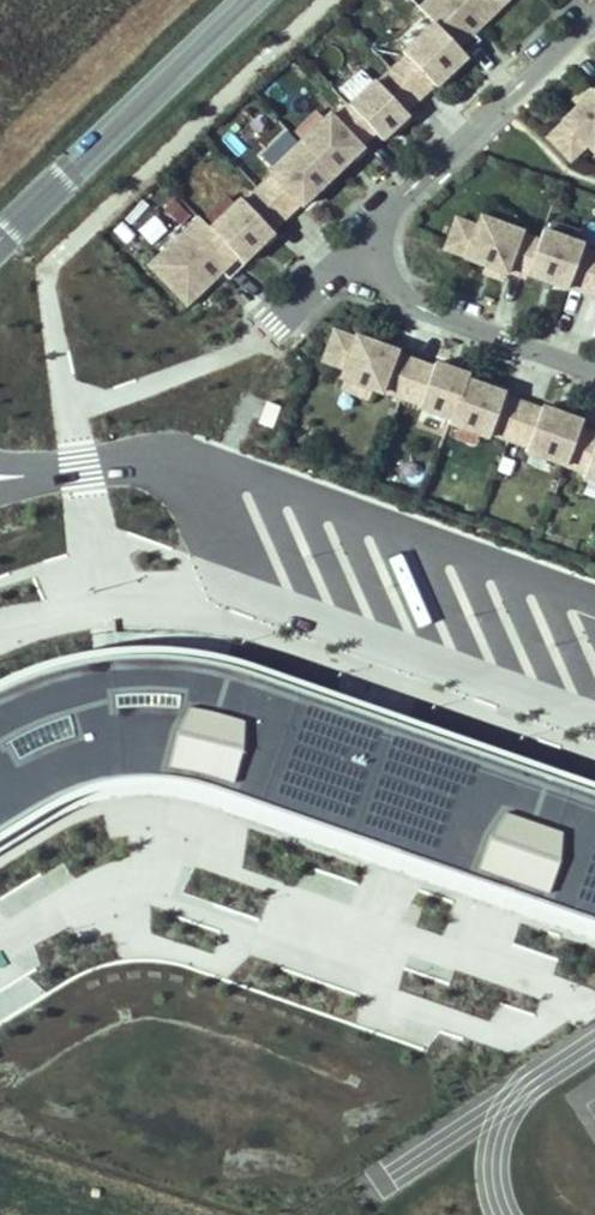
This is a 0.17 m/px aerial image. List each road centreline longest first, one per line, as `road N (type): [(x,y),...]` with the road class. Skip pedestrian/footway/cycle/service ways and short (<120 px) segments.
road 1 (residential): [(338,264),(594,7)]
road 2 (secondary): [(245,0),(0,236)]
road 3 (residential): [(594,372),(508,342),(338,264)]

